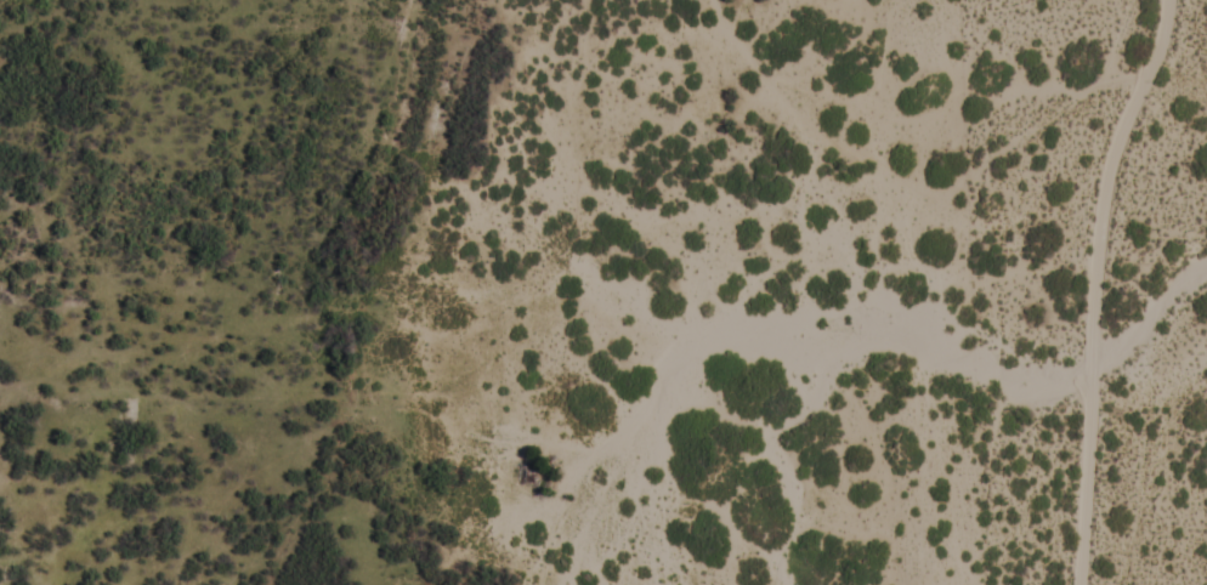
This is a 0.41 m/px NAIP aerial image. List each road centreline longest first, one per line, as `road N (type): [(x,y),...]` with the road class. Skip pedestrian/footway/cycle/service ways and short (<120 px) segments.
road 1 (residential): [(1027,584),(1019,393),(1058,0)]

